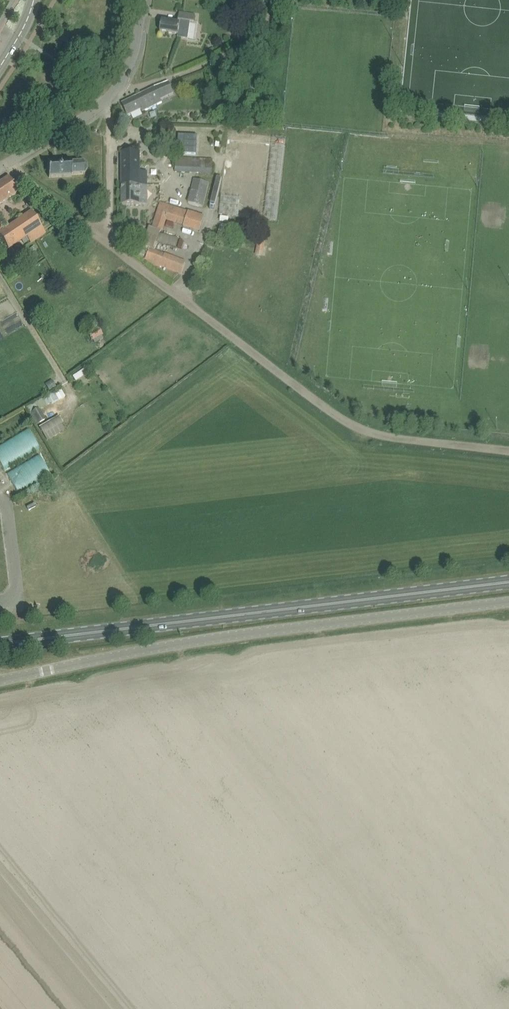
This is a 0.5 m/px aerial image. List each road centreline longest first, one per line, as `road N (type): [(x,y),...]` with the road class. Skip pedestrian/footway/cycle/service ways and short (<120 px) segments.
road 1 (track): [(508,450),(399,438),(339,417),(8,163)]
road 2 (unclassified): [(0,680),(223,636),(508,601)]
road 3 (primary): [(0,643),(508,582)]
road 4 (residential): [(0,168),(107,102),(132,61),(143,0)]
road 5 (track): [(113,246),(107,102)]

